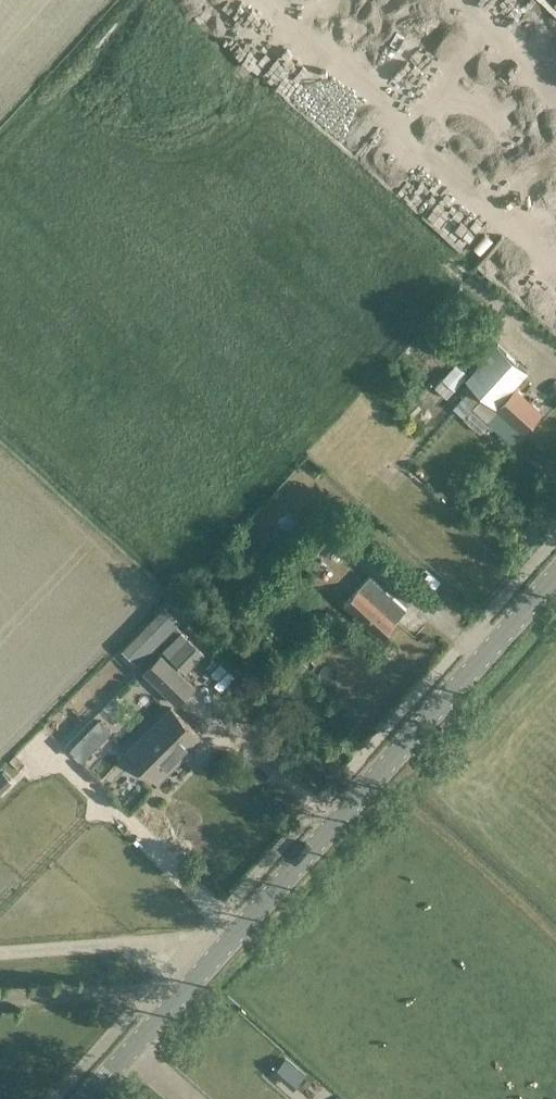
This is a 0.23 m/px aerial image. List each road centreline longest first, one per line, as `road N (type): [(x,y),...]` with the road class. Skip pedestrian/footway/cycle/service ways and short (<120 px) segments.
road 1 (tertiary): [(86,1098),(555,574)]

